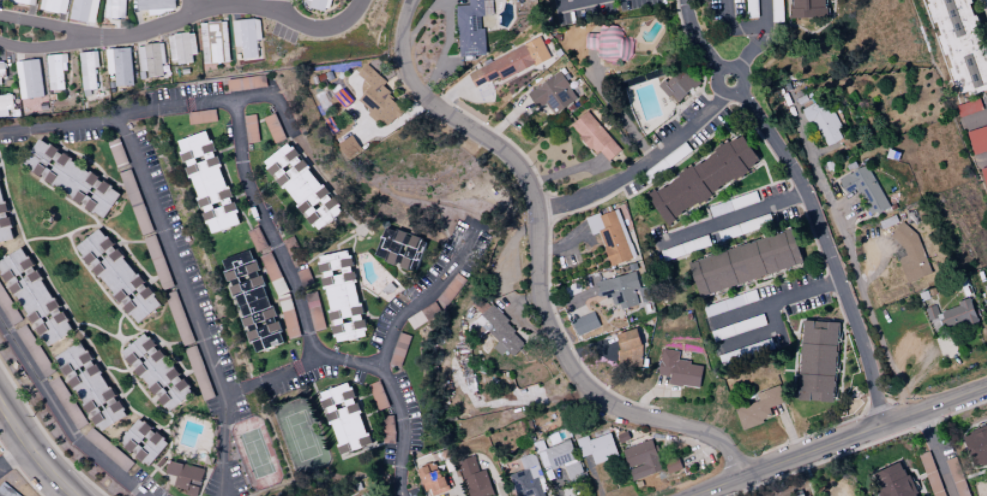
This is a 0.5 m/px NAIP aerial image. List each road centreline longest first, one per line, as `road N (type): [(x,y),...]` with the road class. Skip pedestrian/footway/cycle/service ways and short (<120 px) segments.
road 1 (residential): [(742,479),(721,440),(601,399),(563,358),(544,314),(537,211),(523,171),(409,81),(405,28),(415,0)]
road 2 (residential): [(0,42),(25,48),(146,33),(241,8),(280,12),(317,30),(342,26),(362,0)]
road 3 (residential): [(883,426),(856,322),(804,184),(738,91)]
road 4 (tertiary): [(698,495),(986,386)]
road 5 (residential): [(537,211),(608,190),(682,137),(725,92)]
road 6 (residential): [(806,190),(662,244)]
road 7 (residential): [(119,125),(125,114),(247,101)]
road 8 (residential): [(839,278),(715,325)]
road 9 (tertiary): [(82,495),(0,405)]

